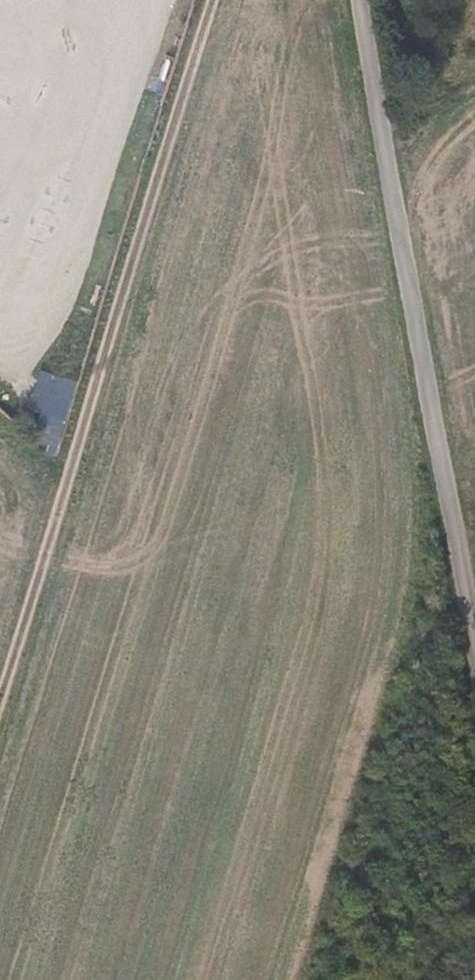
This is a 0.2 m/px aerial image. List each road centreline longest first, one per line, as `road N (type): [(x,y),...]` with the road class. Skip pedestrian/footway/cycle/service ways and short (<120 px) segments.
road 1 (track): [(219,0),(0,718)]
road 2 (track): [(362,0),(474,742)]

